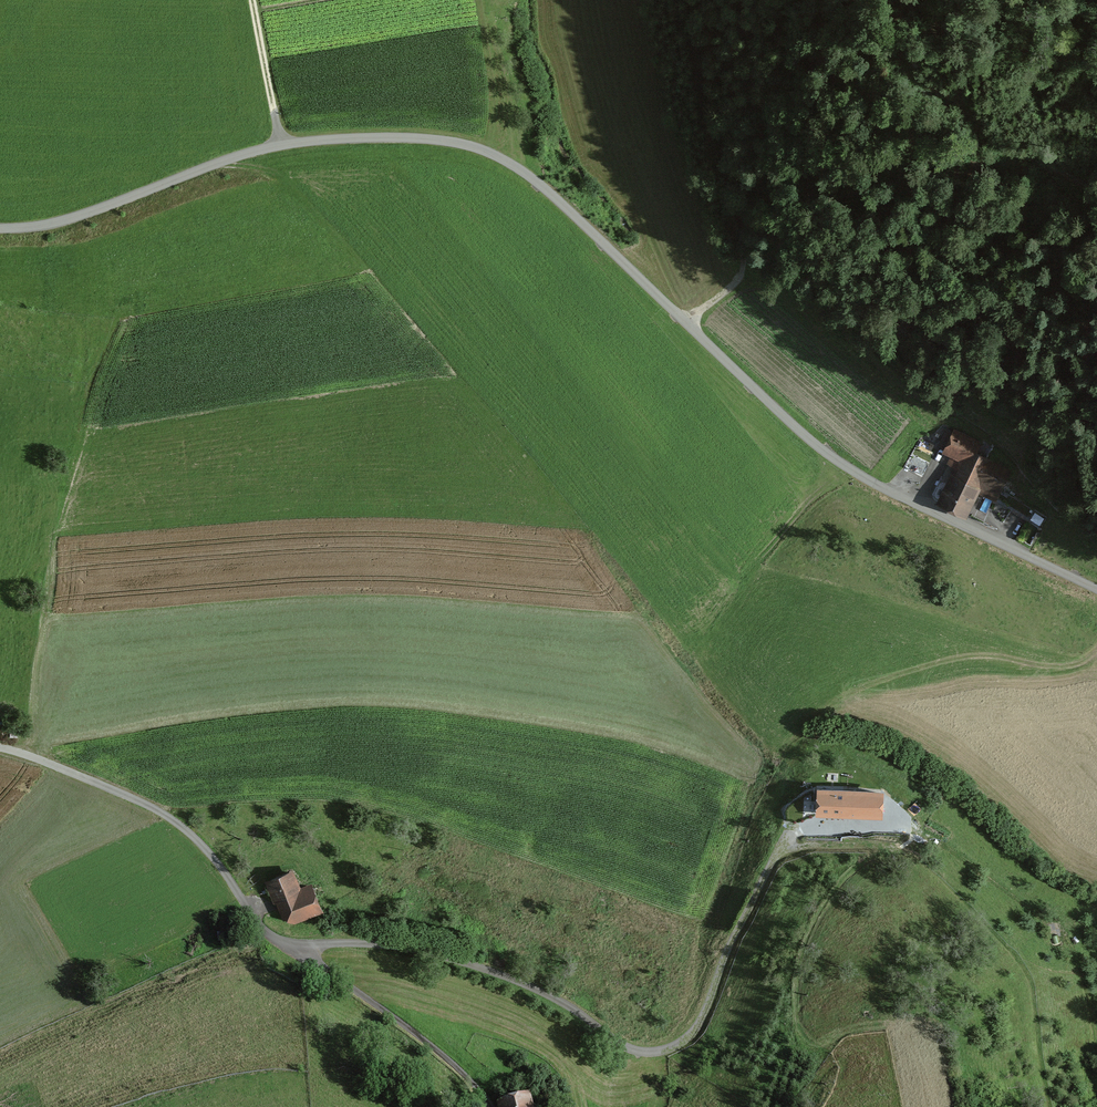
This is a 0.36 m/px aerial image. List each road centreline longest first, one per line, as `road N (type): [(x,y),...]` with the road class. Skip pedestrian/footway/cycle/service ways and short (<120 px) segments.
road 1 (residential): [(1096,588),(838,462),(568,208),(479,148),(399,137),(282,145),(74,218),(0,229)]
road 2 (track): [(789,834),(704,1014),(669,1049),(631,1049),(540,991),(428,953),(353,943),(292,953)]
road 3 (residential): [(486,1102),(425,1043),(273,939),(212,857),(175,821),(0,747)]
road 4 (track): [(883,1024),(816,1043),(797,1014),(802,953),(820,912),(879,849),(782,847)]
road 5 (track): [(916,0),(901,39),(910,71),(1001,145),(1079,184),(1096,202)]
road 6 (track): [(693,0),(701,96),(744,265),(732,286)]
road 7 (track): [(732,286),(675,116)]
road 8 (track): [(254,0),(282,145)]

